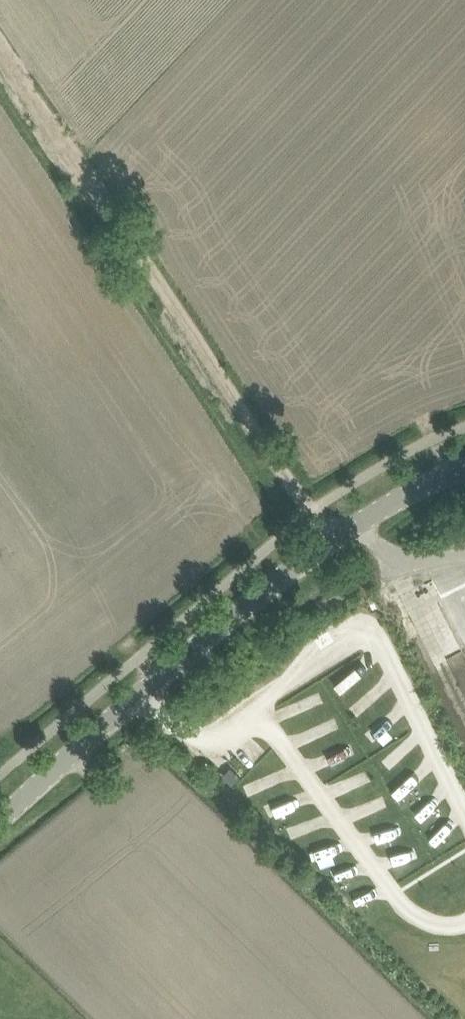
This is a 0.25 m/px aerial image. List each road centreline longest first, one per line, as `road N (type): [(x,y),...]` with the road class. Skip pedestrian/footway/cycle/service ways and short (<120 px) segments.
road 1 (tertiary): [(464,469),(336,537),(154,682),(0,822)]
road 2 (track): [(311,509),(0,47)]

